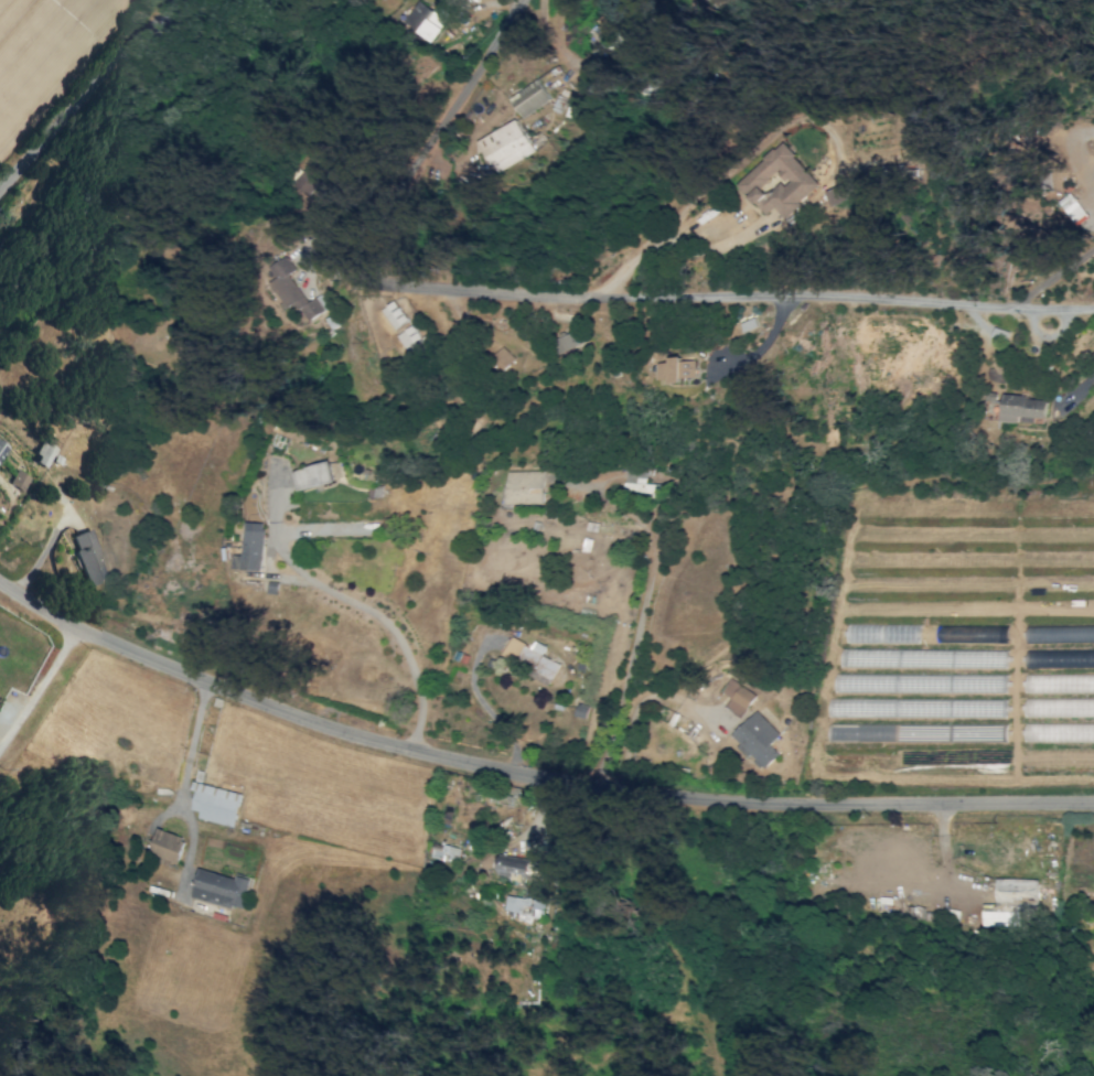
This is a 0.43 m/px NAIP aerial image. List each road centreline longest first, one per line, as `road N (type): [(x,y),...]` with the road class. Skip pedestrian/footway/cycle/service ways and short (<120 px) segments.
road 1 (tertiary): [(0,581),(78,637),(302,720),(476,767),(715,801),(1093,805)]
road 2 (residential): [(532,0),(379,226),(361,275),(382,291),(536,303),(1093,311)]
road 3 (residential): [(277,538),(293,567),(378,616),(401,642),(421,711),(407,750)]
road 4 (tertiary): [(0,196),(177,0)]
road 5 (residential): [(78,637),(0,760)]

